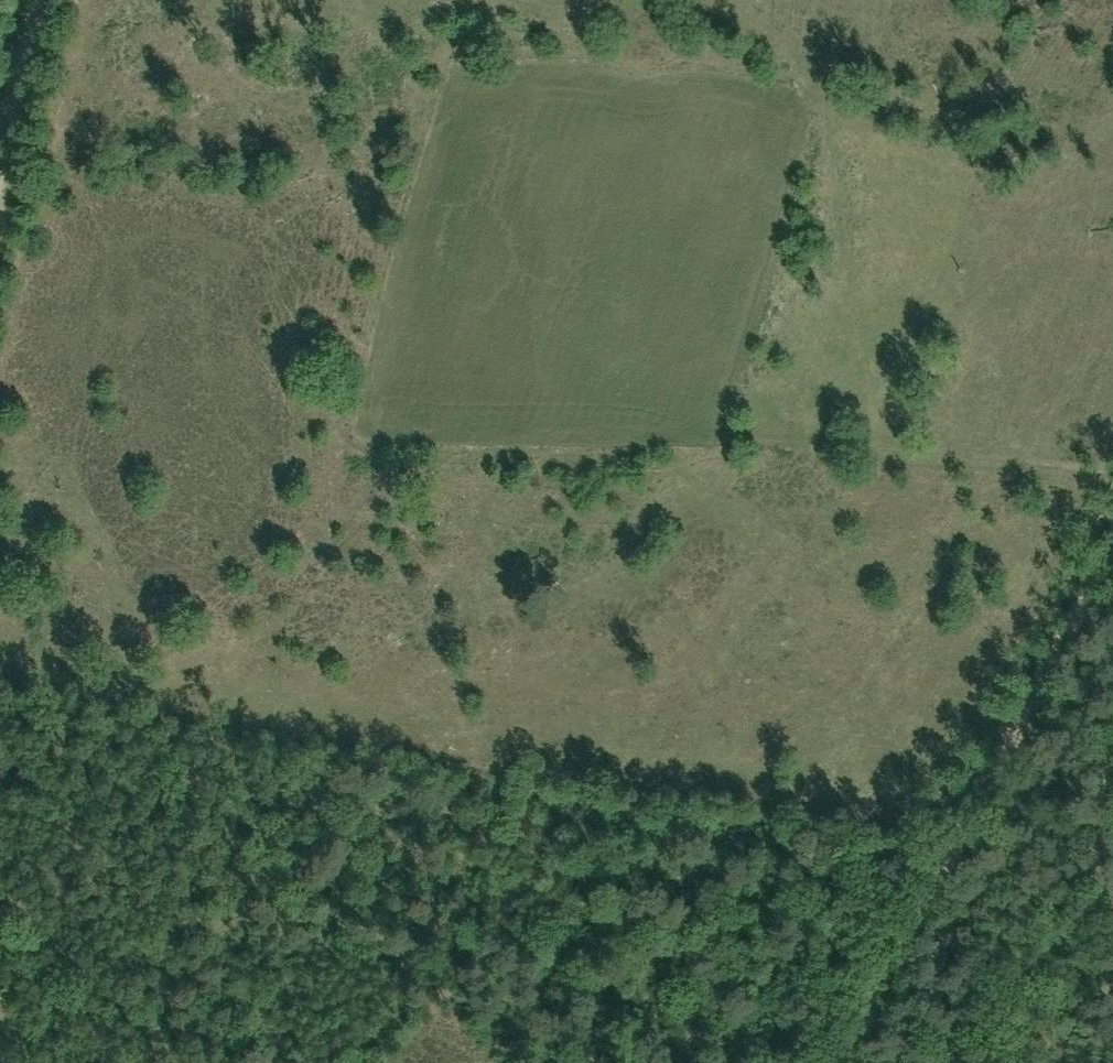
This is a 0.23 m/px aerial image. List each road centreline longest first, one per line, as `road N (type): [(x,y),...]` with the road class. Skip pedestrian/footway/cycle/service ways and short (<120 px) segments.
road 1 (track): [(850,1062),(1112,557)]
road 2 (track): [(1112,480),(722,440)]
road 3 (track): [(36,0),(0,157)]

